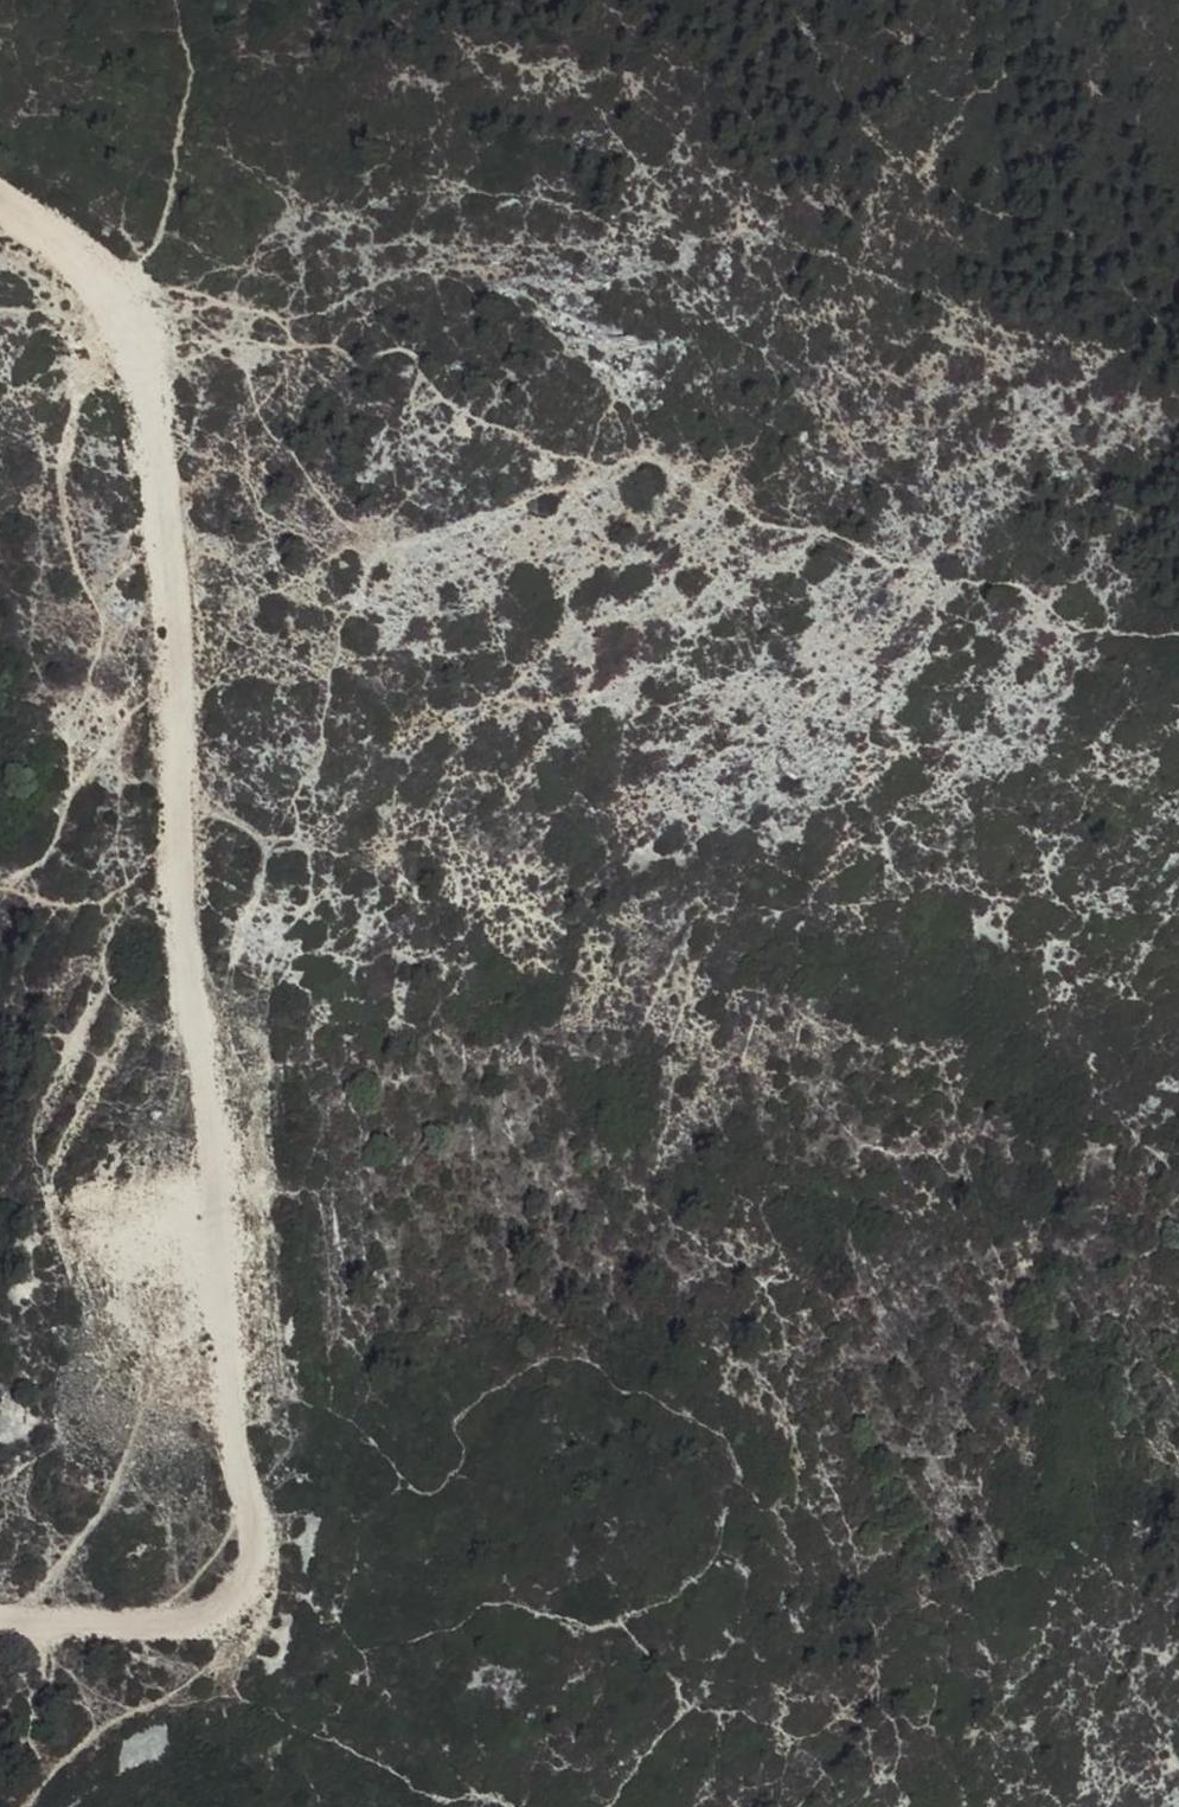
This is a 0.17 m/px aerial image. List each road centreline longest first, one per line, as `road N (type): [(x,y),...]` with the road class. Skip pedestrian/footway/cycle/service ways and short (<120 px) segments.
road 1 (track): [(0,1613),(124,1627),(203,1619),(254,1594),(262,1534),(224,1410),(211,1082),(173,865),(152,361),(127,281),(100,248),(0,192)]

